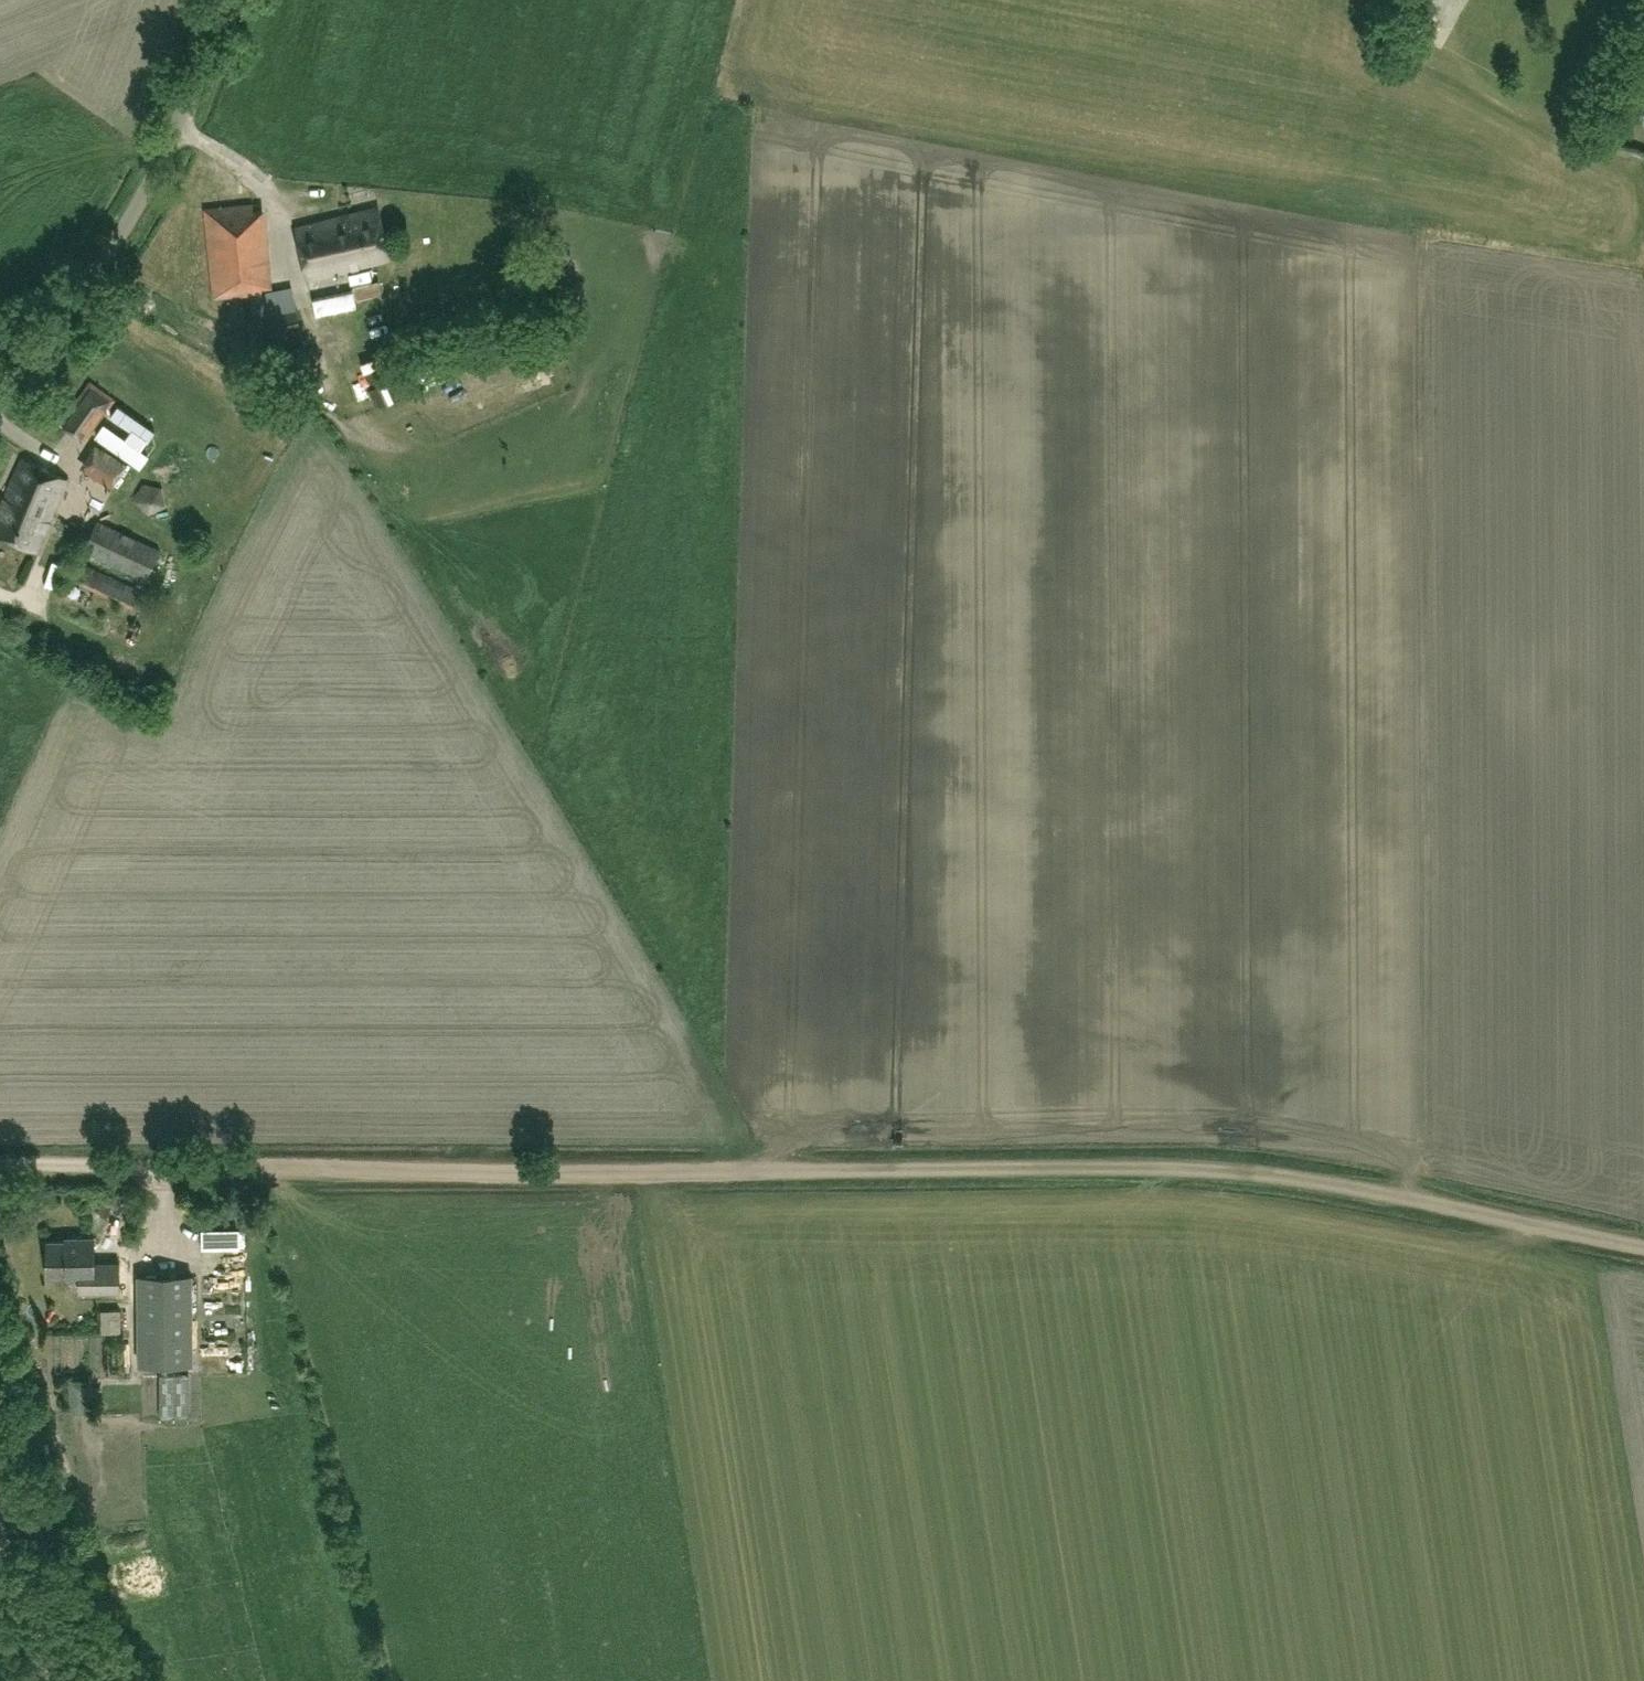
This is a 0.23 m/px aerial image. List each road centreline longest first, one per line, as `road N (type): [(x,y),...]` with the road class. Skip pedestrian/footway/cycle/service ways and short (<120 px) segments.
road 1 (track): [(180,1169),(1222,1169),(1643,1241)]
road 2 (unclassified): [(0,392),(88,280),(146,188),(222,0)]
road 3 (track): [(180,1169),(0,1165)]
road 4 (track): [(0,1545),(51,1680)]

